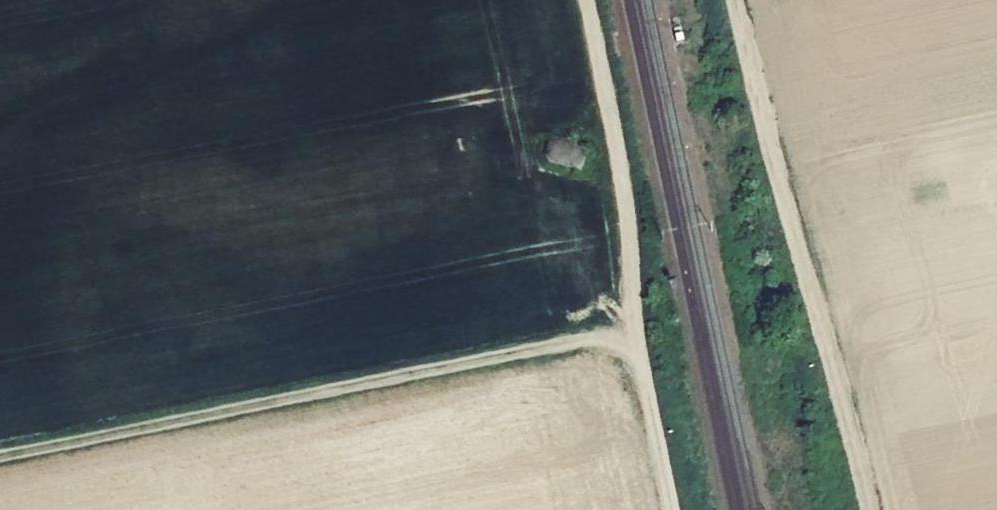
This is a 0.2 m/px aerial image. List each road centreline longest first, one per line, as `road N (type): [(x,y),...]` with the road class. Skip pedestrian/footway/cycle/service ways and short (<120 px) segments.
road 1 (track): [(866,509),(735,0)]

